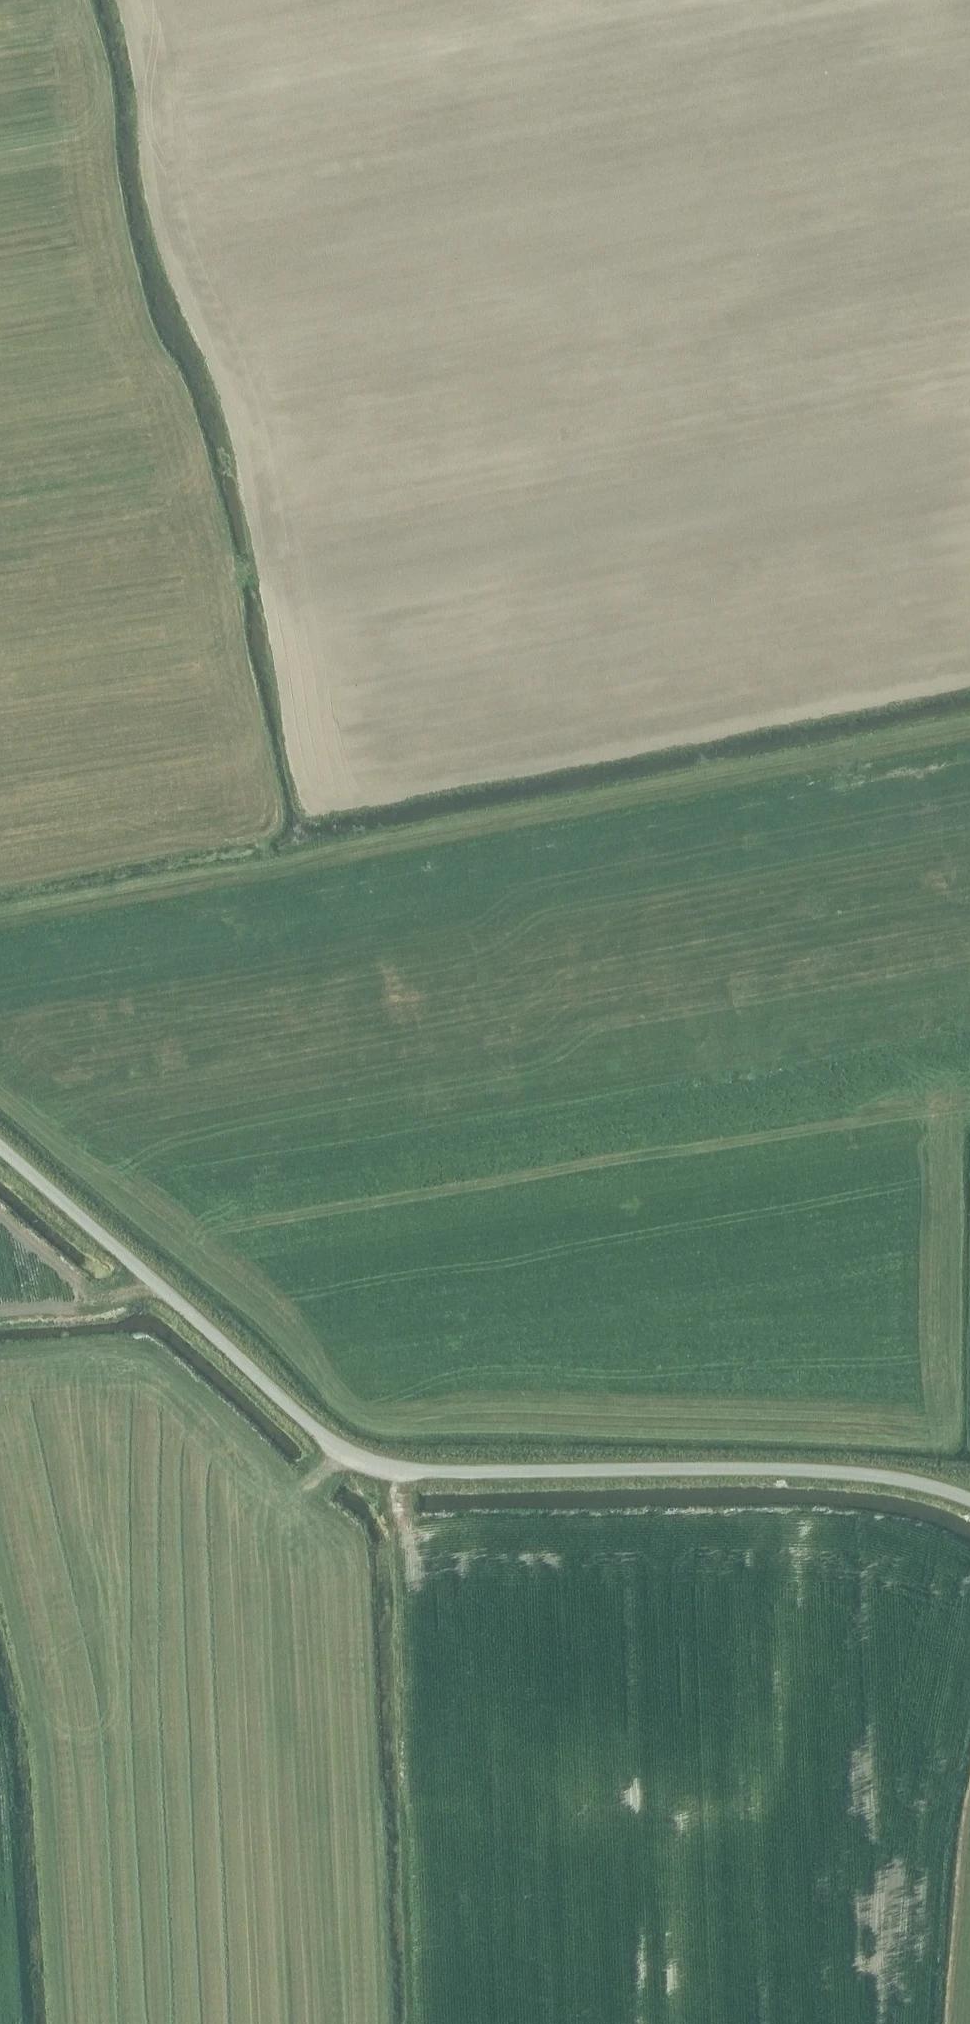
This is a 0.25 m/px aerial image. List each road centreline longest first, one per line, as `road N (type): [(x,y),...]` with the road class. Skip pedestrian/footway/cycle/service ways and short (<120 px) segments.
road 1 (unclassified): [(969,1501),(842,1472),(453,1473),(361,1460),(0,1147)]

